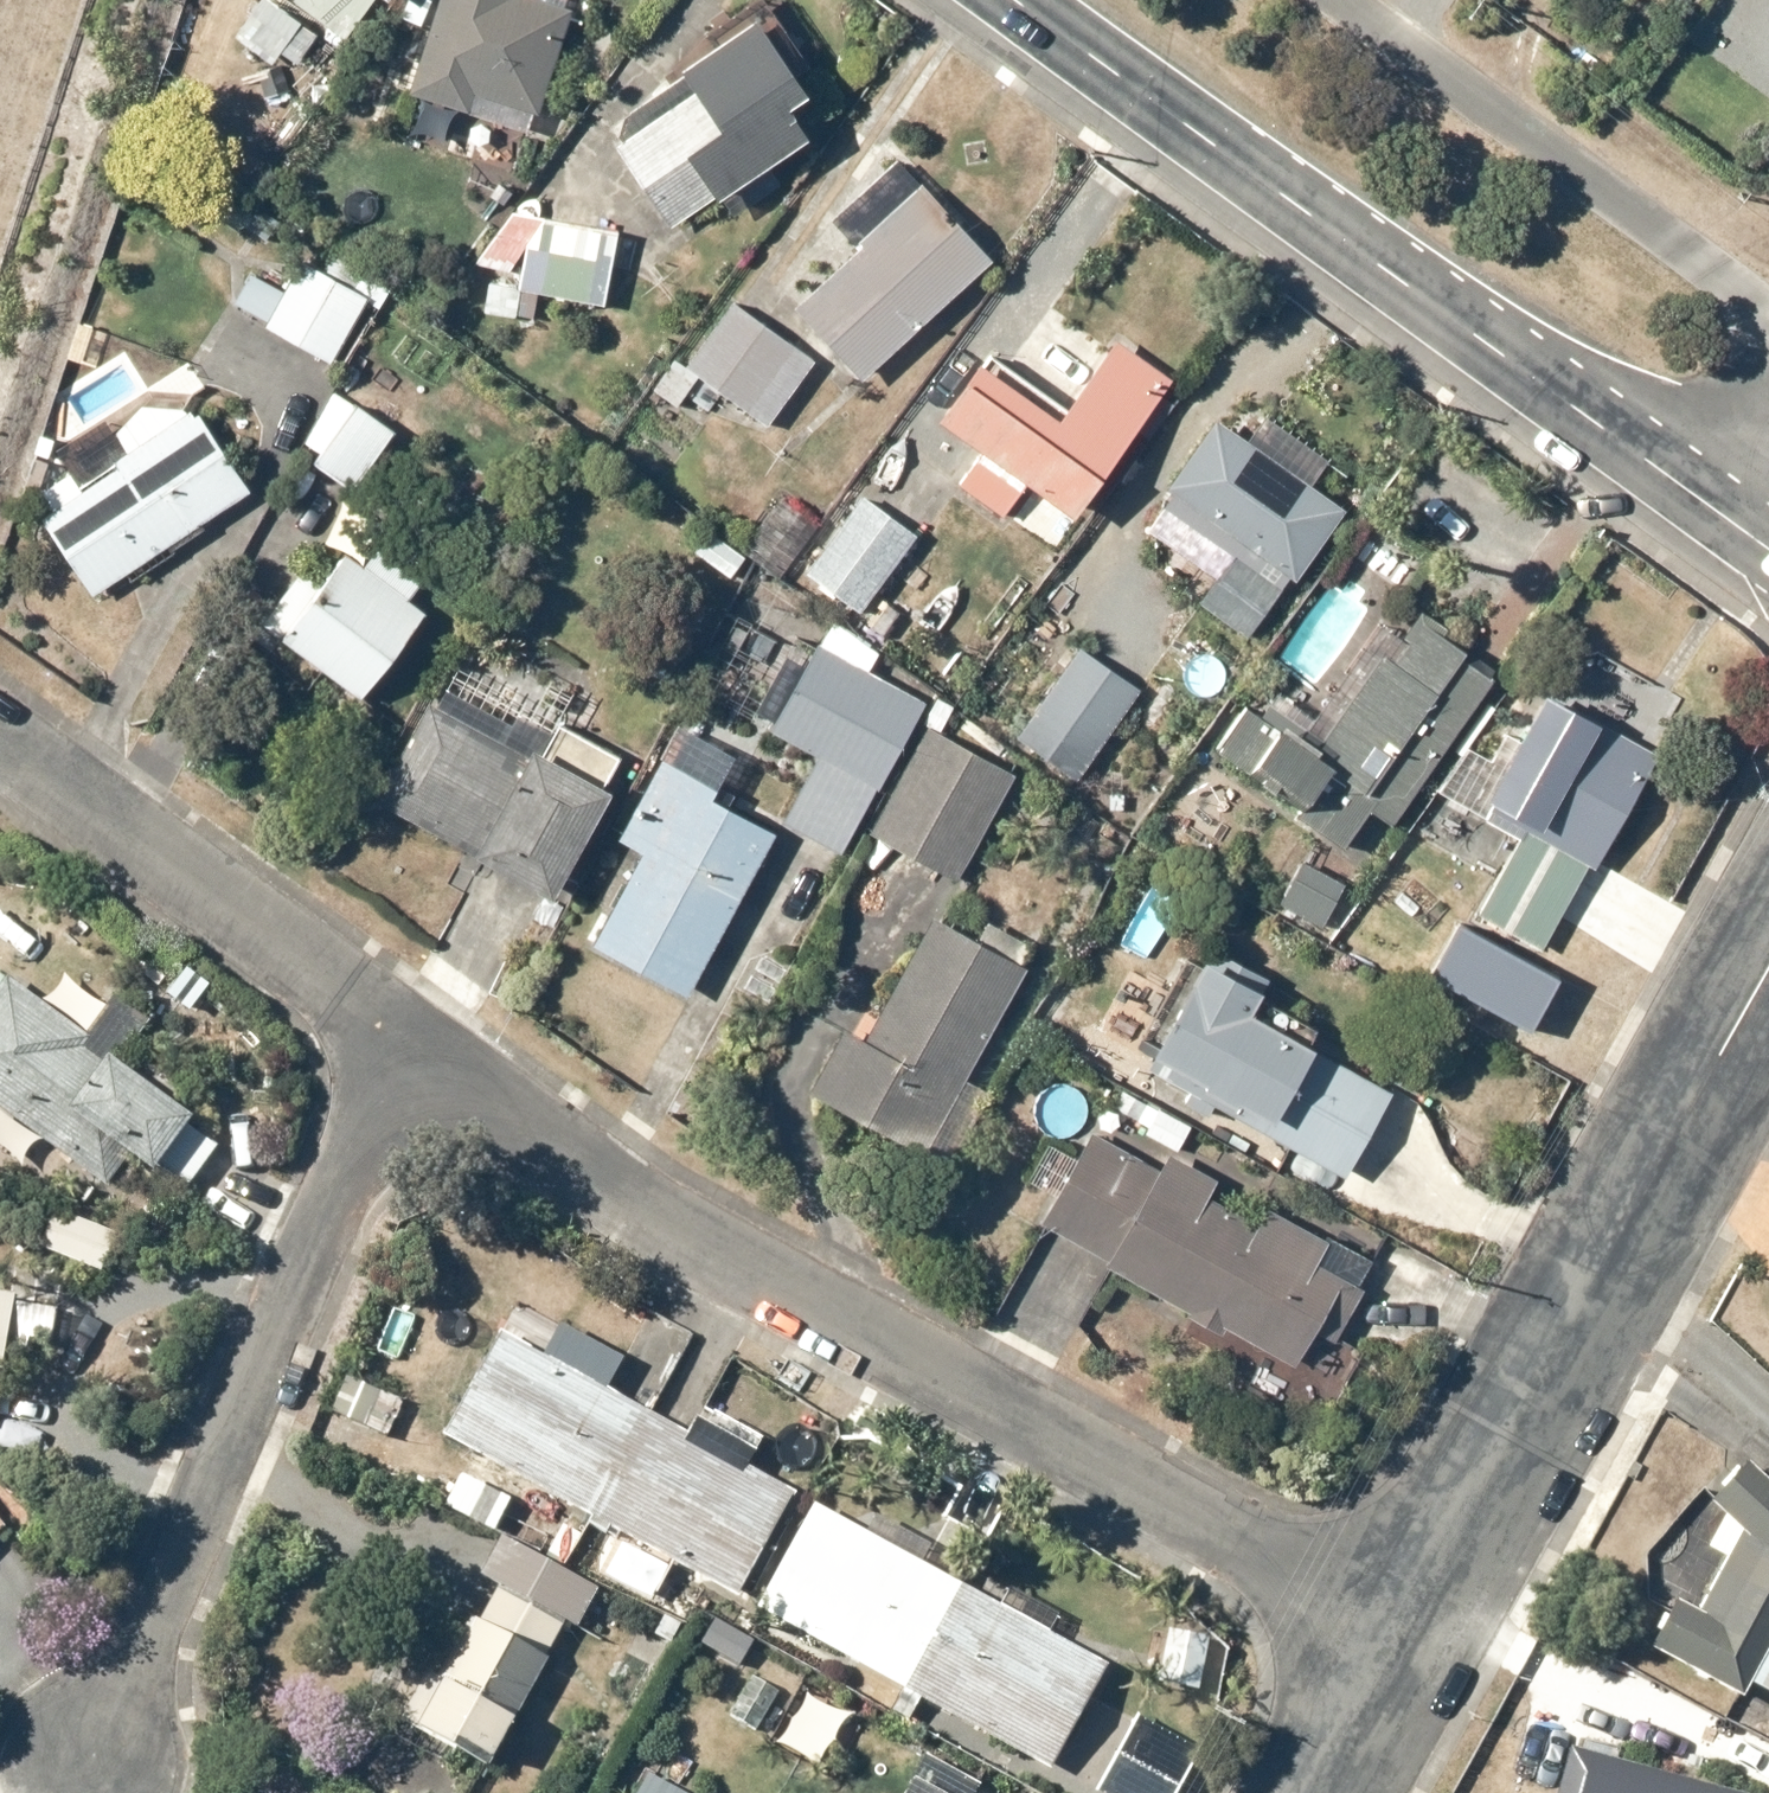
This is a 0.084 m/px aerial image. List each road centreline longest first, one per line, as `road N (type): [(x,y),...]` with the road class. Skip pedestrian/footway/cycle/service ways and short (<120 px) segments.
road 1 (residential): [(418,1051),(683,1236),(1389,1631)]
road 2 (secondary): [(1005,0),(1768,549)]
road 3 (residential): [(92,1770),(418,1051)]
road 4 (residential): [(1389,1631),(1768,974)]
road 5 (residential): [(1768,313),(1339,0)]
road 6 (residential): [(0,747),(418,1051)]
road 7 (residential): [(1301,1792),(1389,1631)]

